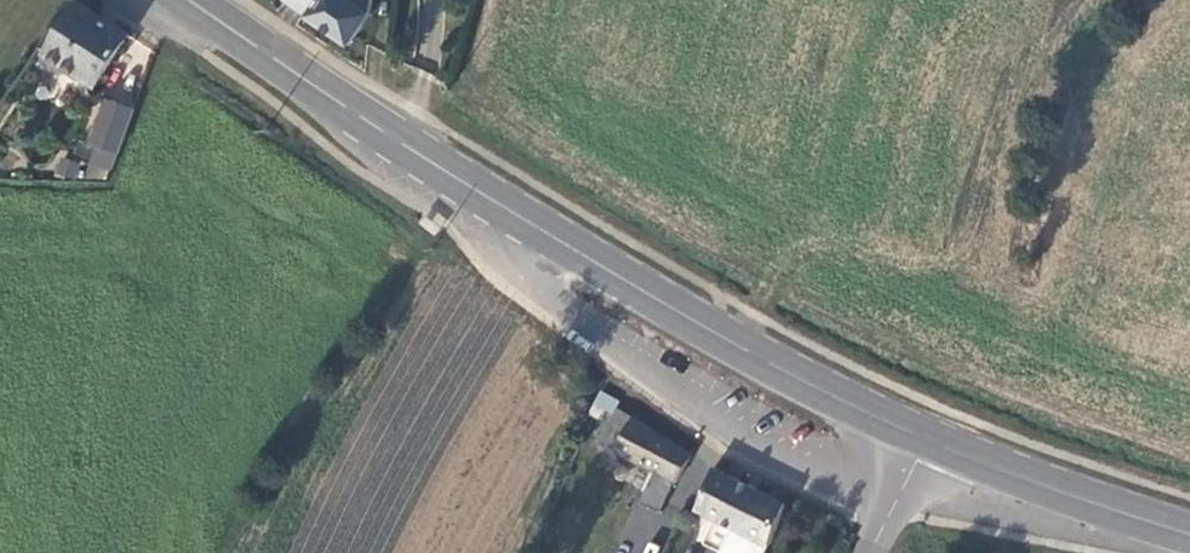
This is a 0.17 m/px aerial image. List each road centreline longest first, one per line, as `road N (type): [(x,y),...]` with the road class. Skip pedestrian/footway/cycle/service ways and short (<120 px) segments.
road 1 (secondary): [(184,0),(383,136),(746,353),(924,437)]
road 2 (secondary): [(924,437),(1189,528)]
road 3 (tertiary): [(924,437),(866,552)]
road 4 (track): [(964,552),(924,437)]

